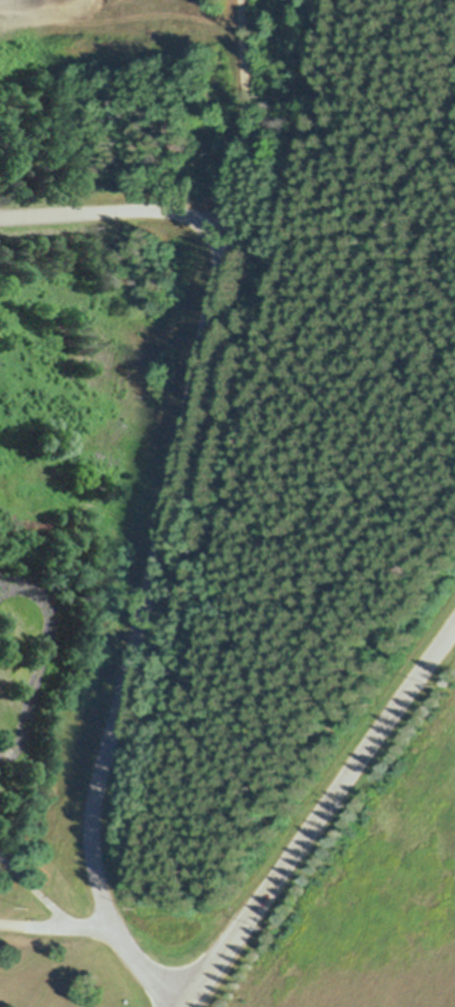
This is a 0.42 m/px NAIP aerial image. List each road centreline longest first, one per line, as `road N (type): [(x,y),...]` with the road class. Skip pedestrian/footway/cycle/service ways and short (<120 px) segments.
road 1 (residential): [(108,927),(92,859),(91,797),(217,262),(214,230),(161,207),(0,216)]
road 2 (tertiary): [(249,919),(454,624)]
road 3 (track): [(214,230),(239,170),(247,91),(240,0)]

